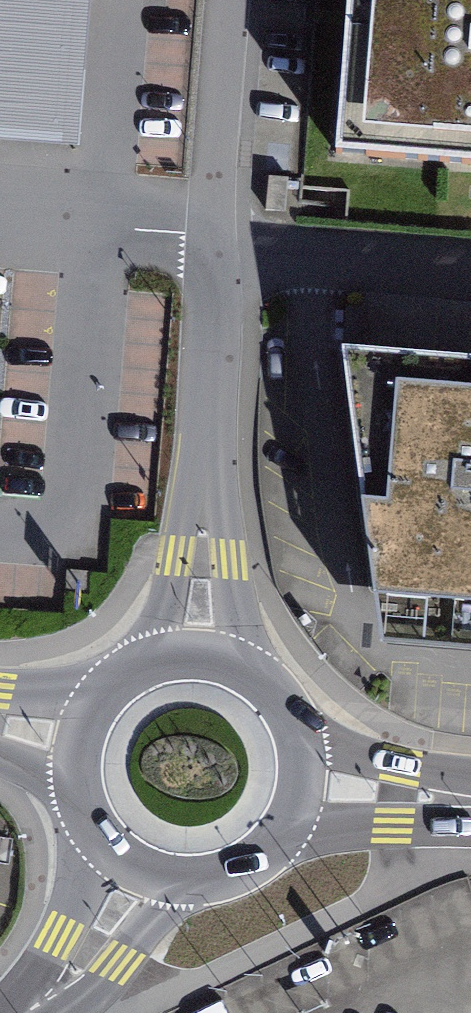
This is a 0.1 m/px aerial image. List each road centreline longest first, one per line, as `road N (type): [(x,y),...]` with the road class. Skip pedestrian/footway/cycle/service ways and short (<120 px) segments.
road 1 (residential): [(200,654),(213,241)]
road 2 (residential): [(213,241),(247,255),(470,269)]
road 3 (residential): [(213,241),(229,0)]
road 4 (primary): [(137,872),(207,883),(242,872),(292,821),(303,787)]
road 5 (primary): [(303,787),(303,749),(291,714),(267,684),(236,663),(200,654)]
road 6 (residential): [(137,872),(89,951),(58,989),(24,1012)]
road 7 (primary): [(470,798),(303,787)]
road 8 (primary): [(200,654),(159,657),(122,674),(94,702),(77,739)]
road 9 (primary): [(77,739),(77,801),(111,854),(137,872)]

